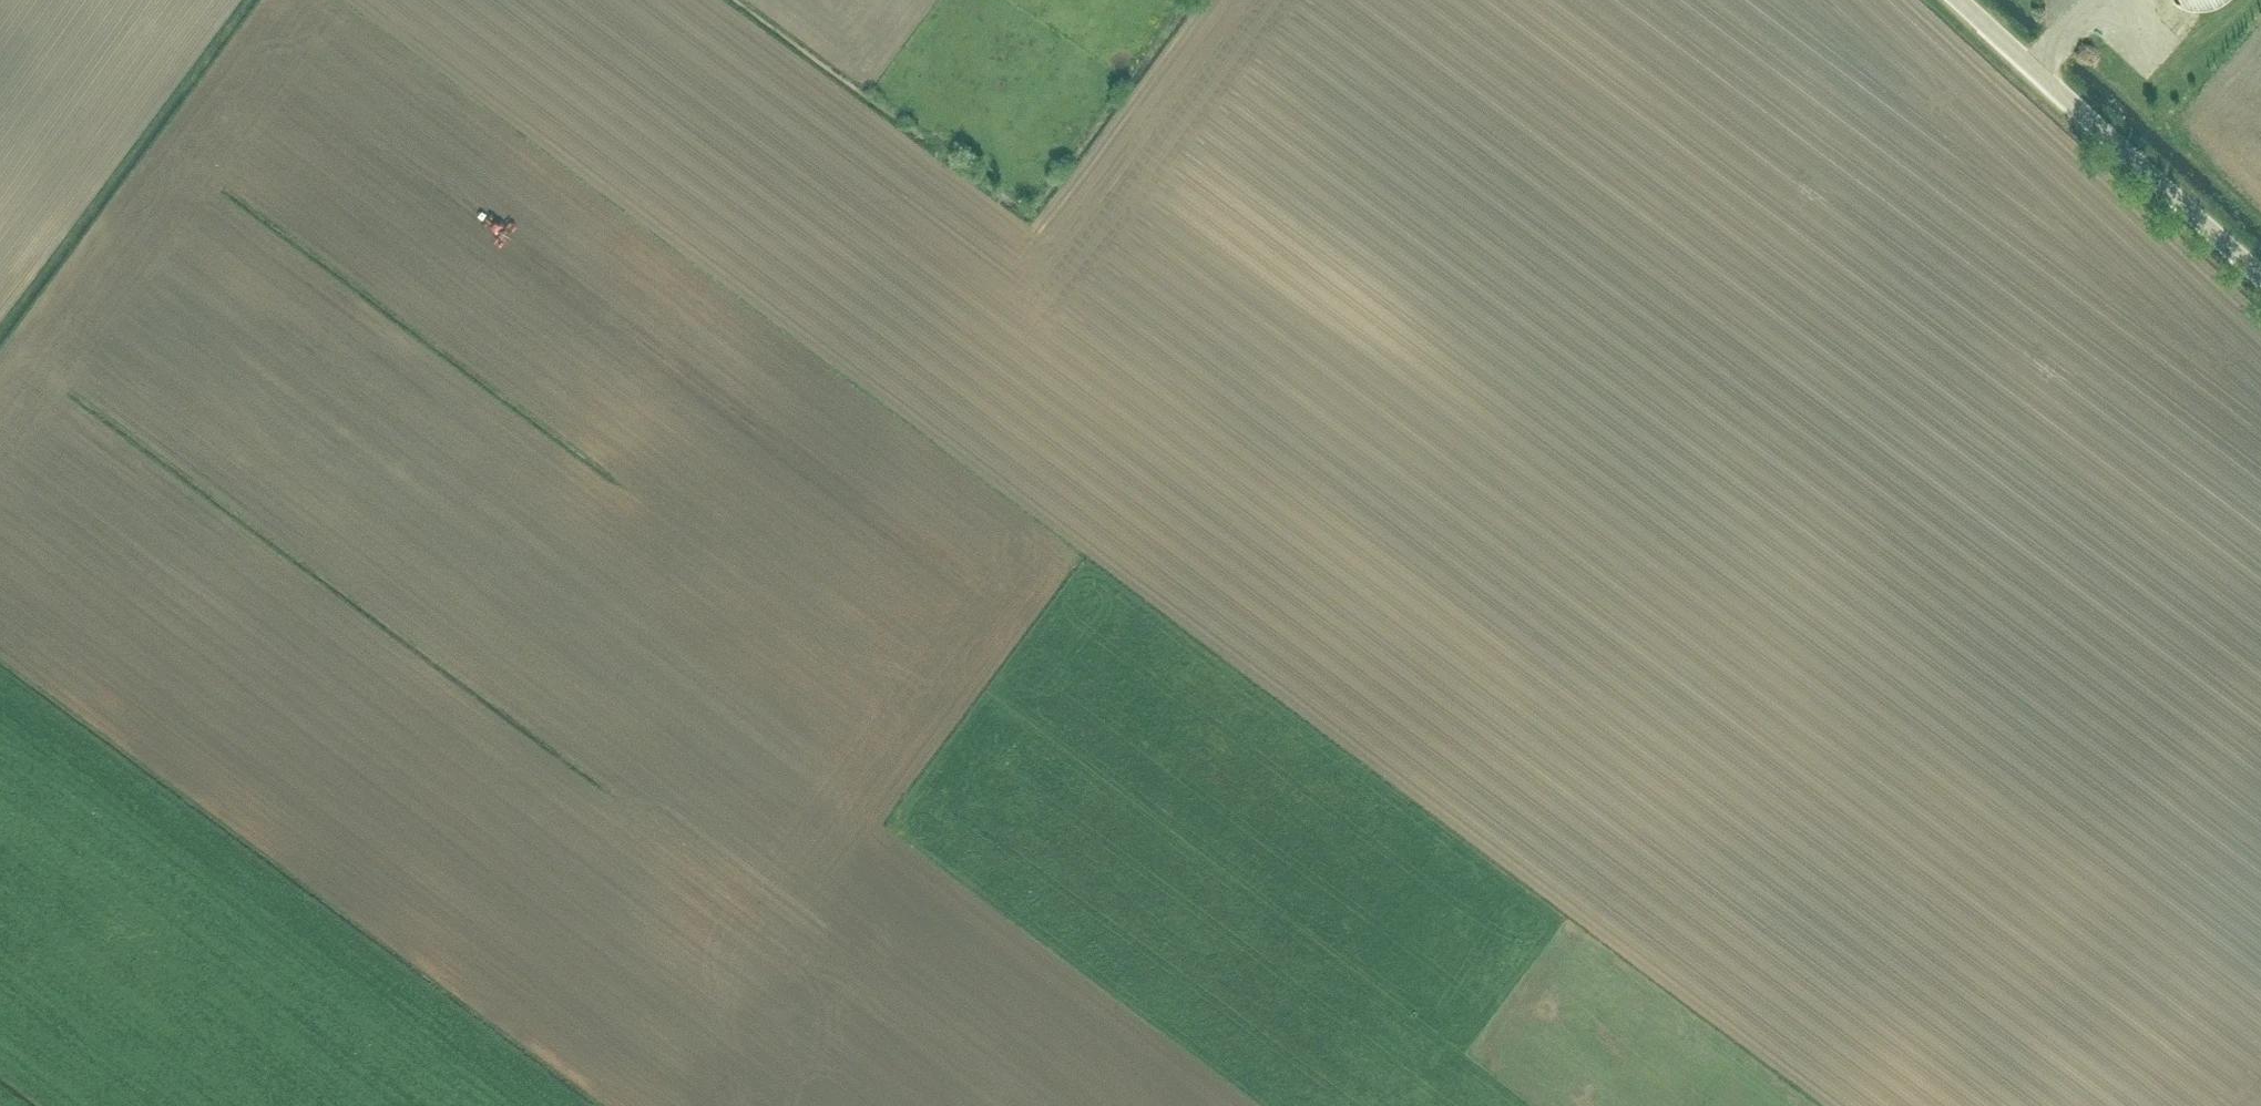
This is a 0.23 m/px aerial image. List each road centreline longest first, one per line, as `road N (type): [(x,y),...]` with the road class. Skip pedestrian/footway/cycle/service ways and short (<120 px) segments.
road 1 (unclassified): [(2260,274),(1961,0)]

